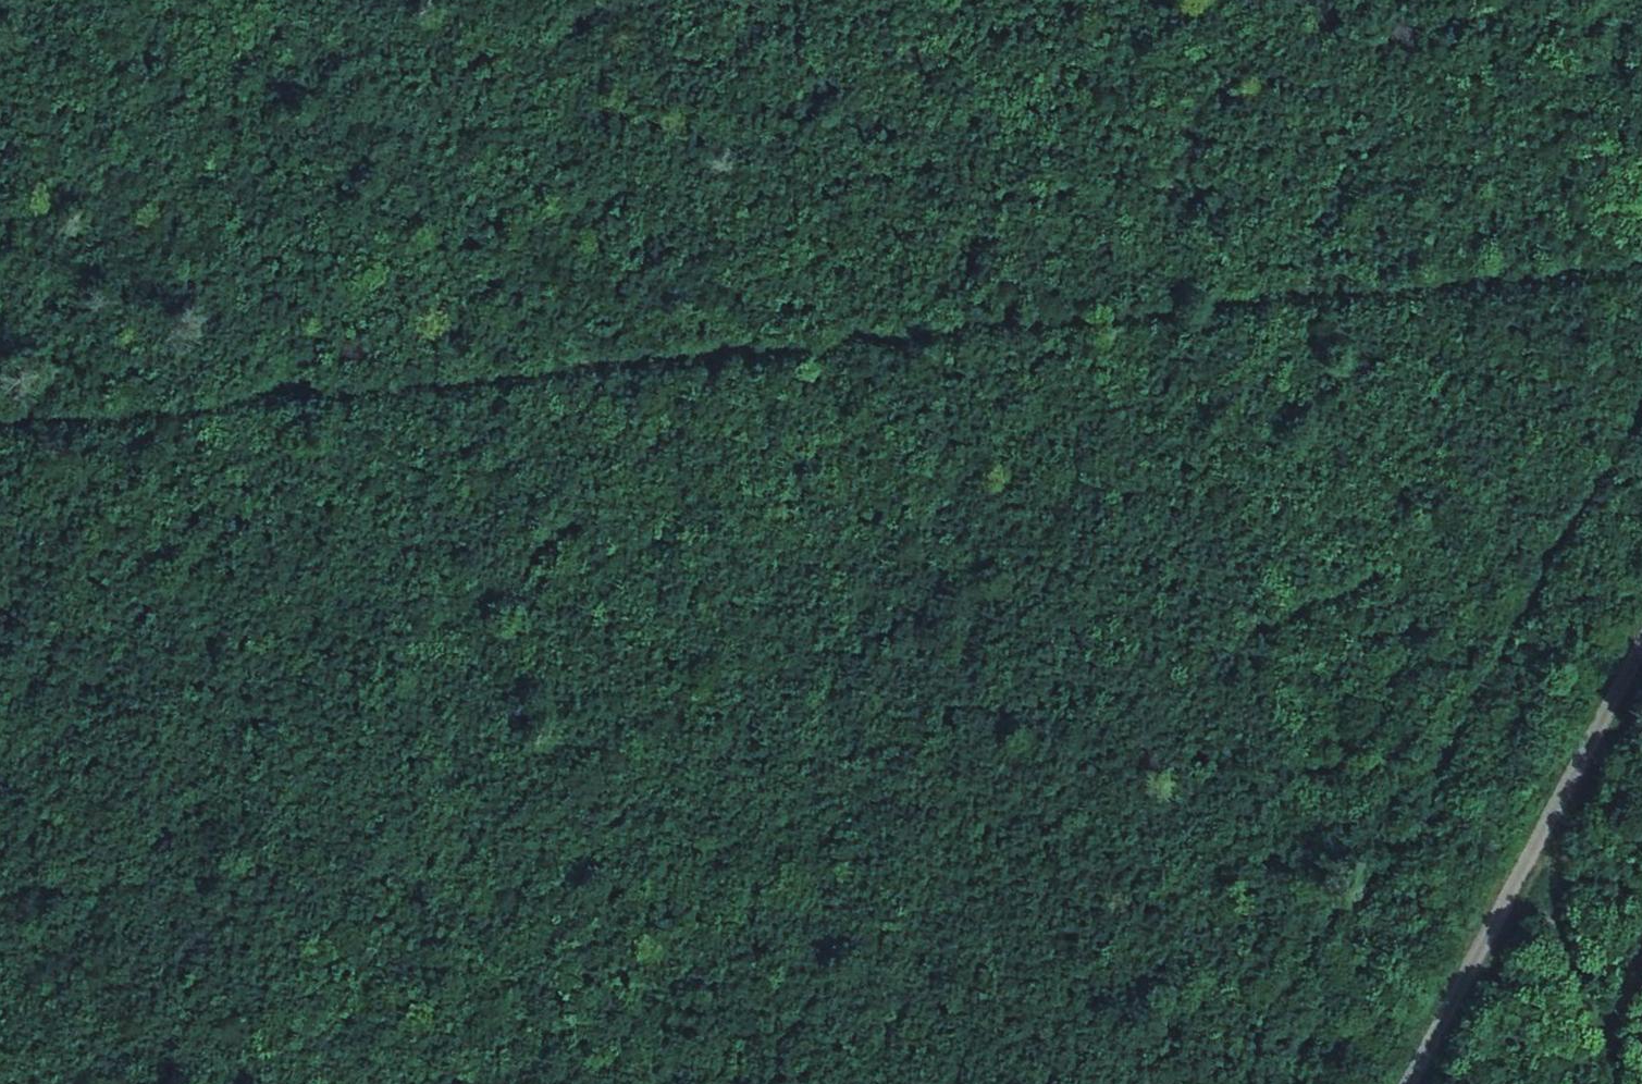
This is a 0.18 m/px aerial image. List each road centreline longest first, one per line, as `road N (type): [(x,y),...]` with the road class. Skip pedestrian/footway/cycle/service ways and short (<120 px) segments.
road 1 (unclassified): [(1415,1083),(1641,656)]

